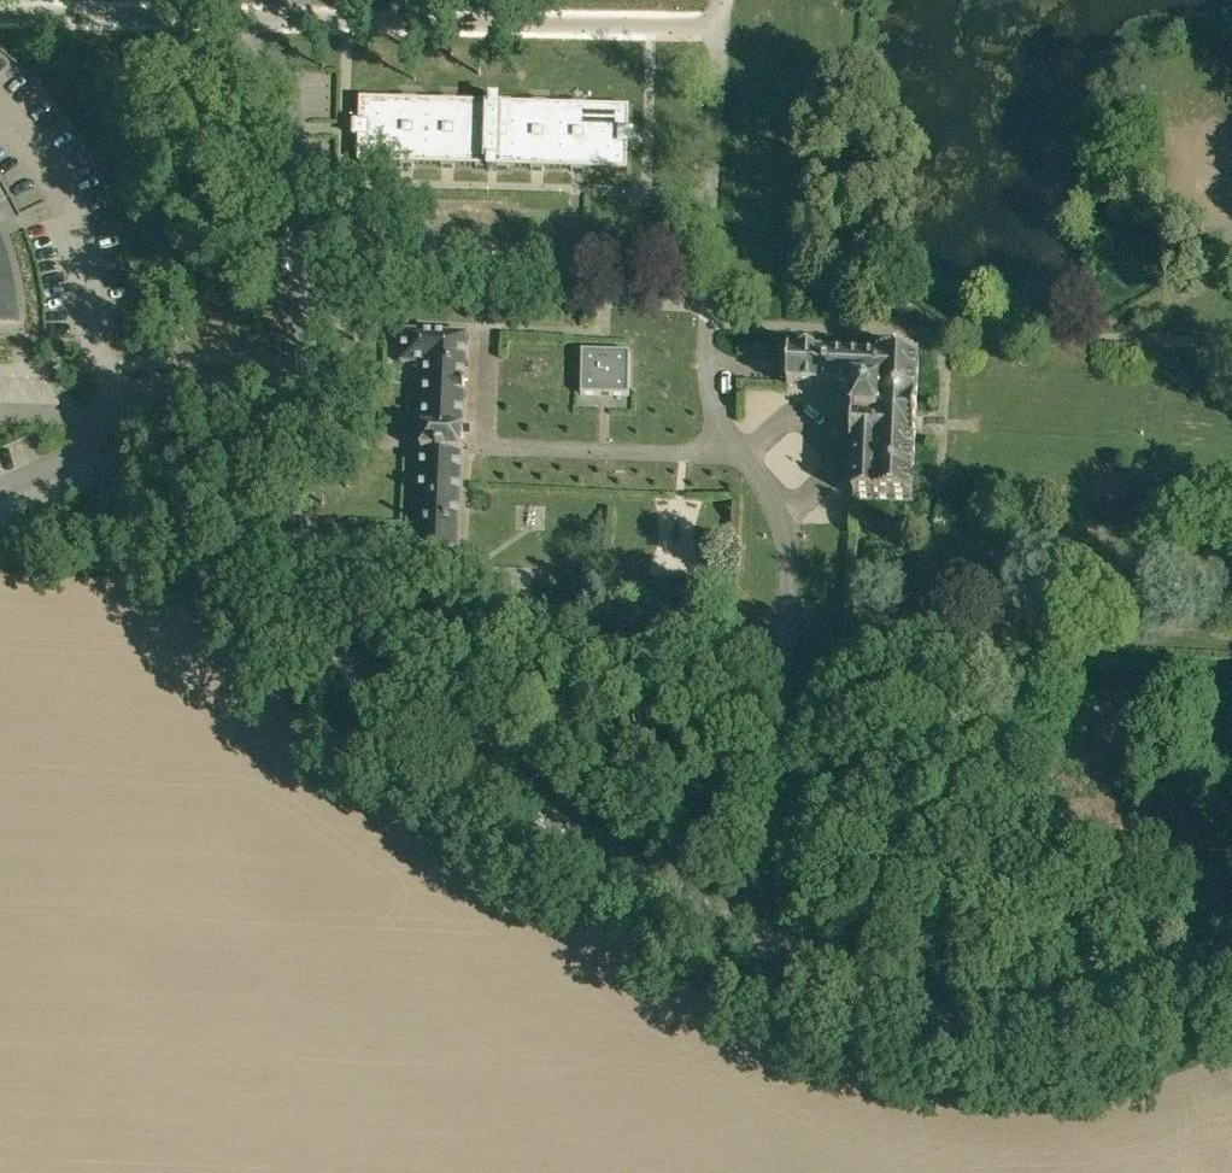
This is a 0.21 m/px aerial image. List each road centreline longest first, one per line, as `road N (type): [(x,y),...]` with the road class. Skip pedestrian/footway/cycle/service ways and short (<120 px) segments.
road 1 (residential): [(770,946),(777,530),(707,382),(721,26)]
road 2 (residential): [(310,385),(298,567),(310,605),(346,660),(405,719),(770,946)]
road 3 (residential): [(770,946),(896,1006),(1001,1024),(1118,1008),(1231,965)]
road 4 (residential): [(287,17),(721,26)]
road 5 (residential): [(227,15),(262,44),(281,75),(310,385)]
road 6 (residential): [(128,400),(96,346),(80,265),(42,148),(0,98)]
road 7 (residential): [(227,15),(40,14)]
road 8 (residential): [(310,385),(178,382),(128,400)]

